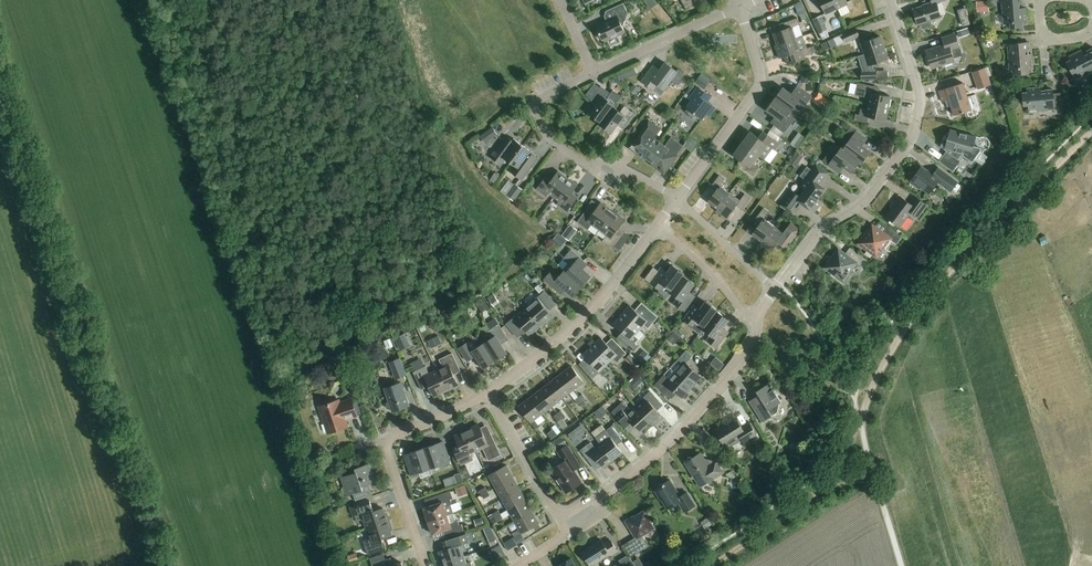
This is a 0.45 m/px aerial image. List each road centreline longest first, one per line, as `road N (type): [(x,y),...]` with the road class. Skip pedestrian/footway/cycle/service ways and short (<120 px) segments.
road 1 (track): [(860,421),(889,354),(943,277),(1091,129)]
road 2 (residential): [(775,288),(818,232),(864,201),(912,137),(918,88),(891,0)]
road 3 (residential): [(562,522),(693,419),(753,342),(757,319)]
road 4 (residential): [(676,199),(630,172),(588,166),(546,134),(538,101),(594,73)]
road 5 (residential): [(486,393),(568,331),(658,227)]
road 6 (residential): [(676,199),(756,96),(739,7)]
road 7 (track): [(709,565),(802,506),(831,475),(860,421)]
road 8 (residential): [(594,73),(739,7)]
road 9 (residential): [(562,522),(486,393)]
road 10 (track): [(900,565),(860,421)]
road 11 (residential): [(757,319),(658,227)]
road 12 (residential): [(775,288),(676,199)]
road 13 (residential): [(424,565),(382,439)]

